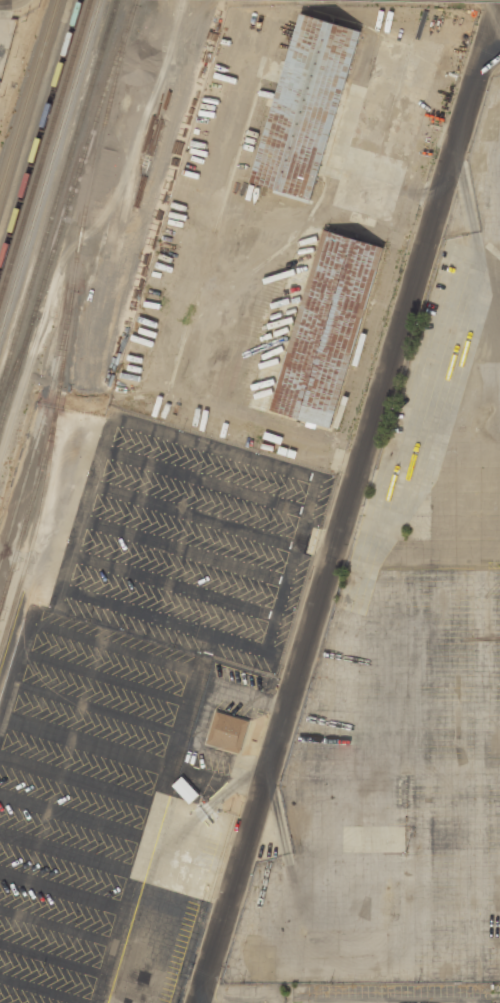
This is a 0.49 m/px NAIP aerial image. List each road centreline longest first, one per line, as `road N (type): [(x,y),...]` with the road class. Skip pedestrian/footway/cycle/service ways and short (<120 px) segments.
road 1 (residential): [(490,37),(191,1002)]

